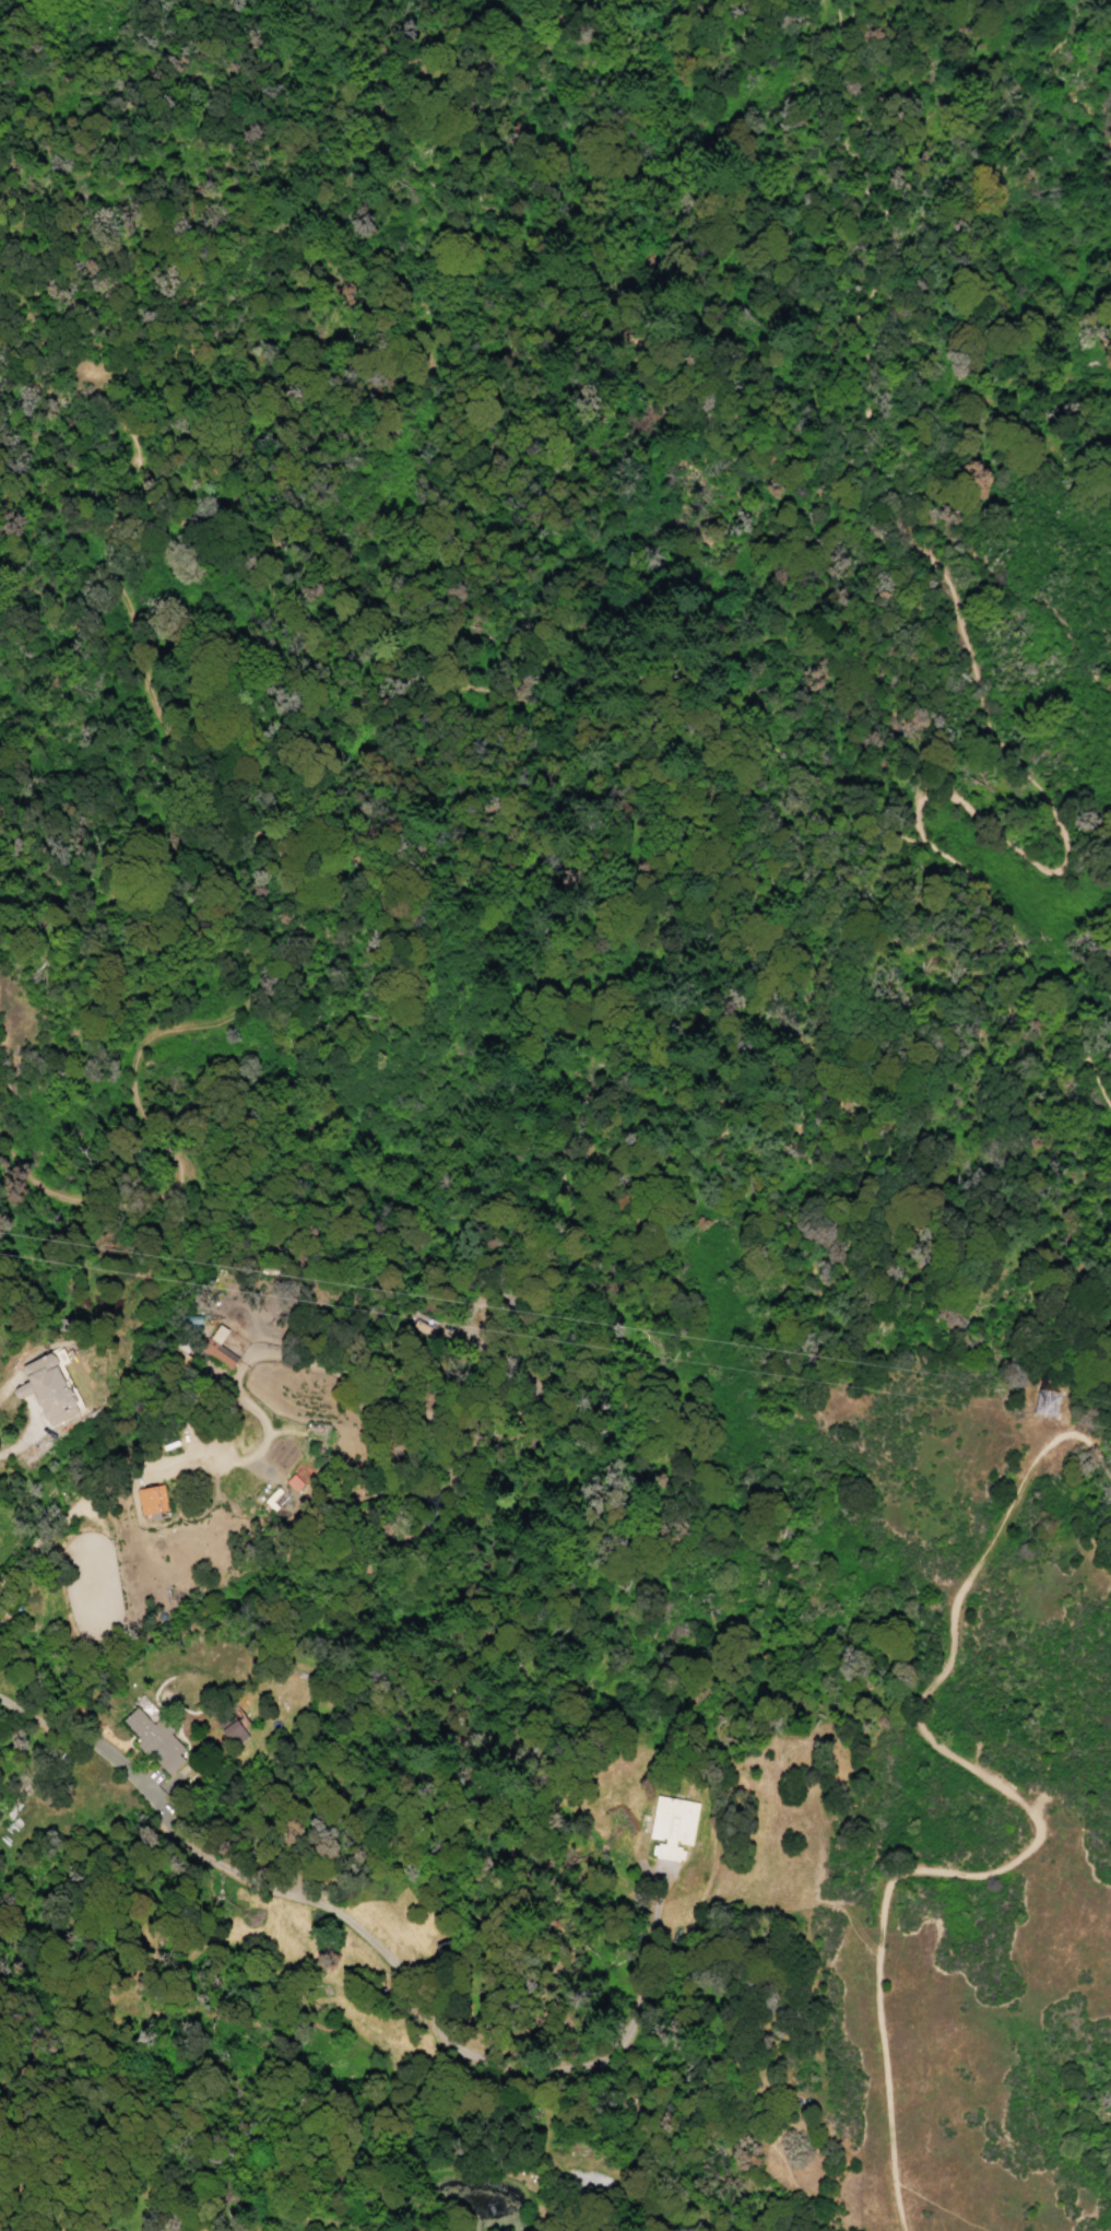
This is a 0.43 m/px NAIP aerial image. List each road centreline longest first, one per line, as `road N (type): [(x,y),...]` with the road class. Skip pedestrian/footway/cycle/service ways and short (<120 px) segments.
road 1 (track): [(0,1154),(23,1173),(38,1212),(62,1220),(113,1222),(174,1199),(176,1178),(132,1112),(130,1058),(156,1038),(232,1012),(259,990),(298,934),(270,854),(247,829),(196,802),(159,735),(97,551),(130,482)]
road 2 (track): [(904,2230),(877,2005),(883,1895),(903,1871),(981,1877),(1009,1864),(1038,1834),(1029,1809),(924,1733),(915,1710),(947,1664),(953,1597),(1035,1456),(1071,1433),(1097,1456)]
road 3 (track): [(908,547),(949,599),(989,735),(1050,830),(1057,865),(1037,862),(941,798),(919,801),(914,826),(1005,931),(1110,1107)]
road 4 (residential): [(156,1810),(369,1942),(425,2008),(495,2141),(603,2181)]
road 5 (track): [(0,356),(34,390),(92,401),(106,414),(125,442),(130,482)]
road 6 (residential): [(0,1730),(69,1754),(156,1810)]

